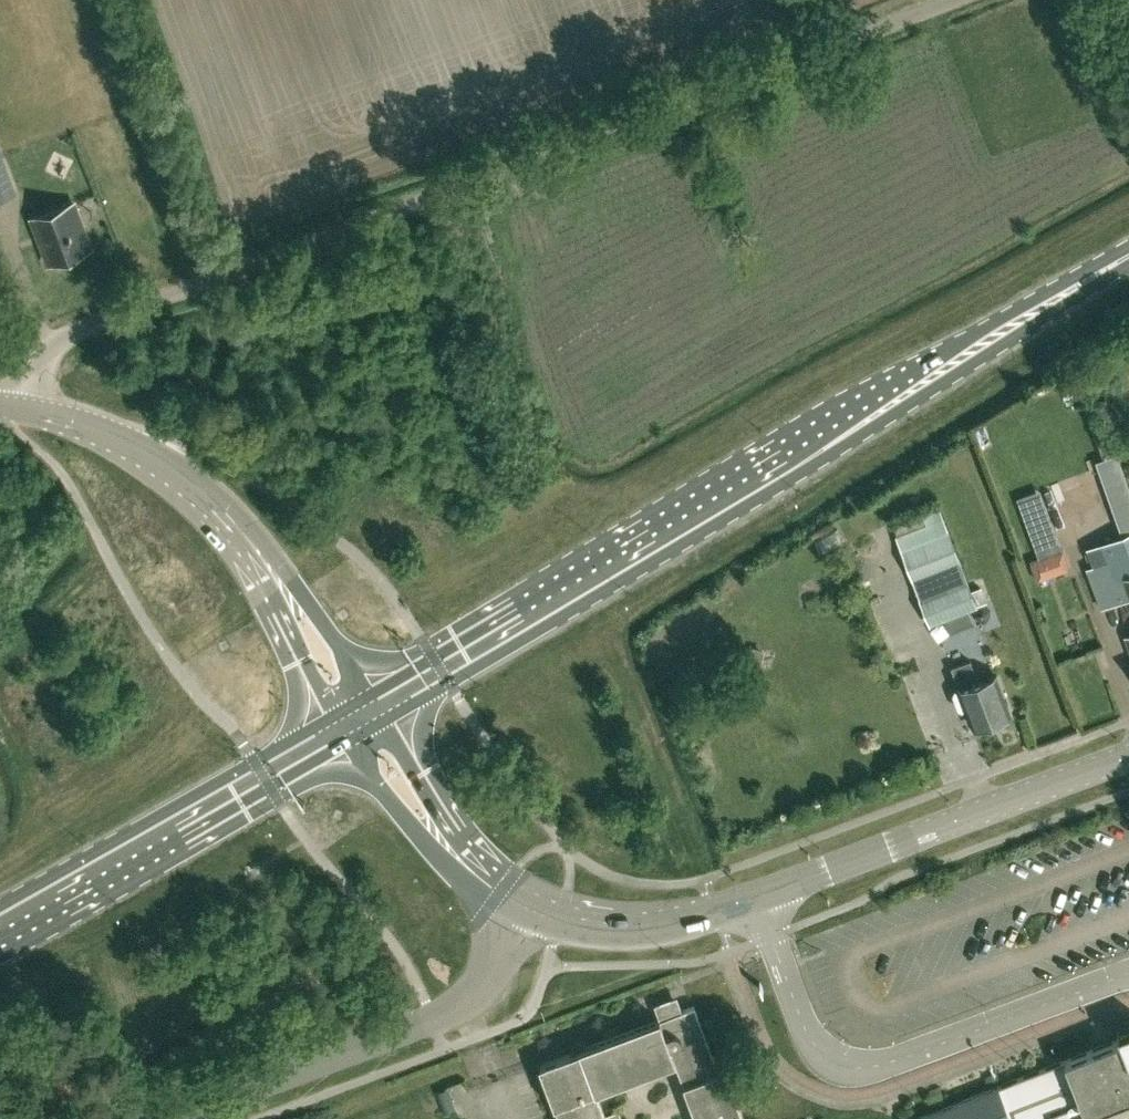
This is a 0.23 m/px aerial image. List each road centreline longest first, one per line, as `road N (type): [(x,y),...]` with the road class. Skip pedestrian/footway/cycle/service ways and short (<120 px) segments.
road 1 (unclassified): [(16,407),(42,355),(72,331),(951,0)]
road 2 (primary): [(361,720),(1128,251)]
road 3 (tertiary): [(718,915),(1128,760)]
road 4 (unclassified): [(175,1118),(466,1009),(496,970),(512,902)]
road 5 (primary): [(0,930),(361,720)]
road 6 (tertiary): [(361,720),(277,577),(212,497),(148,453),(87,426)]
road 7 (tertiary): [(512,902),(424,817),(361,720)]
road 8 (tertiary): [(718,915),(668,931),(622,932),(561,921),(512,902)]

